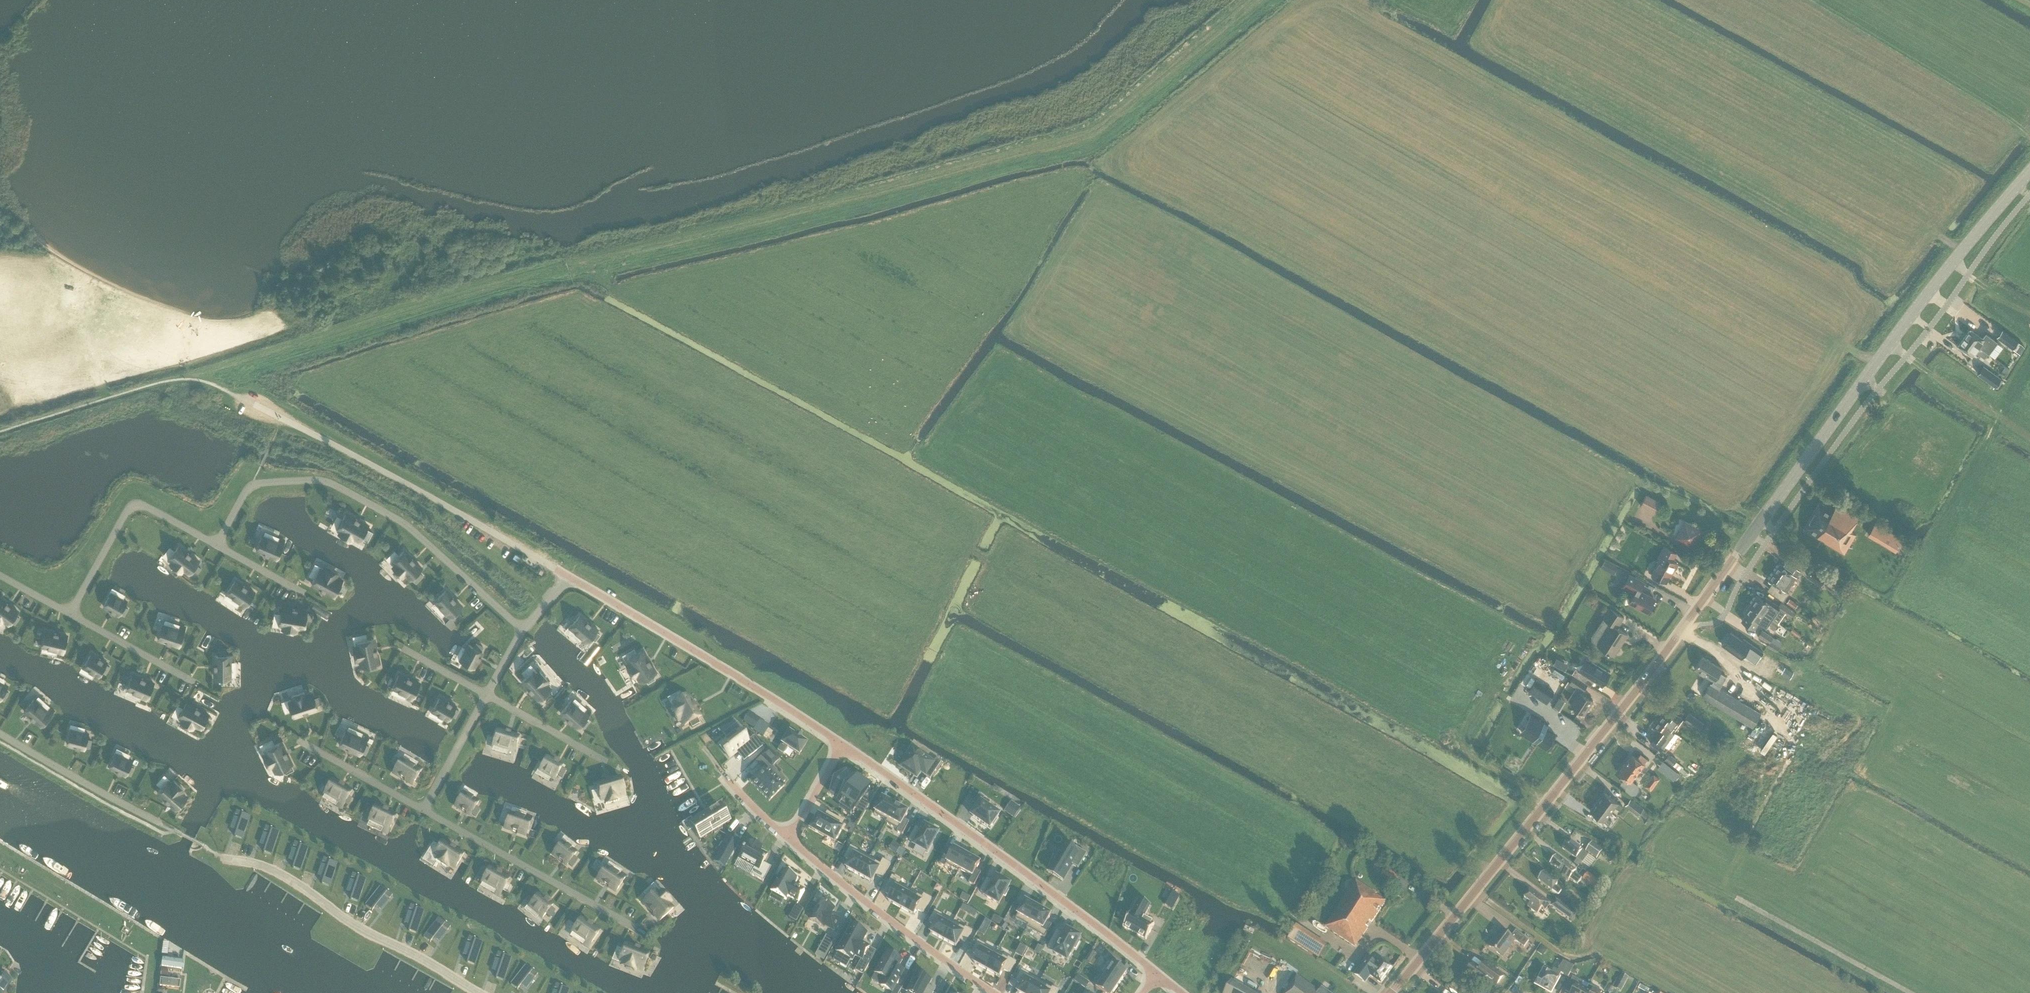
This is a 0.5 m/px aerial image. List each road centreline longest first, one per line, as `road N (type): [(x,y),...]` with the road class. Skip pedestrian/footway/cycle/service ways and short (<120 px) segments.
road 1 (secondary): [(1392,992),(1584,760),(1910,316),(2029,172)]
road 2 (residential): [(216,546),(251,486),(321,482),(402,523),(525,626)]
road 3 (residential): [(1155,973),(841,743)]
road 4 (residential): [(569,577),(254,405)]
road 5 (residential): [(841,743),(569,577)]
road 6 (track): [(2029,138),(1809,0)]
road 7 (residential): [(992,992),(894,927),(788,839)]
road 8 (residential): [(638,927),(425,809)]
road 9 (residential): [(69,614),(130,505),(216,546)]
road 10 (residential): [(161,825),(0,733)]
road 11 (residential): [(425,809),(299,739)]
road 12 (residential): [(194,683),(69,614)]
road 13 (residential): [(486,696),(602,761)]
road 14 (residential): [(425,809),(486,696)]

